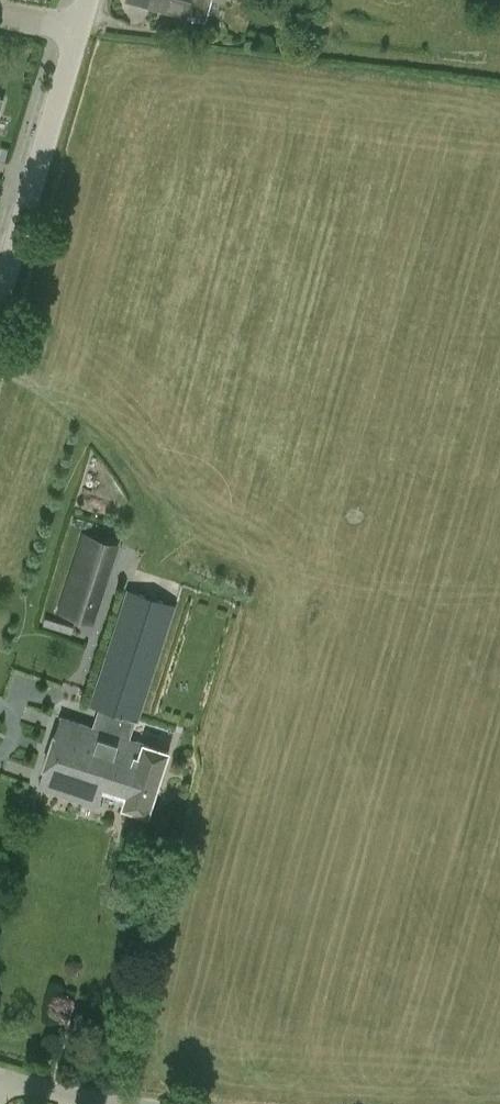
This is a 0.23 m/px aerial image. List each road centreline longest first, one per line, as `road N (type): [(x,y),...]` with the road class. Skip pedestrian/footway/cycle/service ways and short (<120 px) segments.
road 1 (residential): [(0,294),(85,27)]

